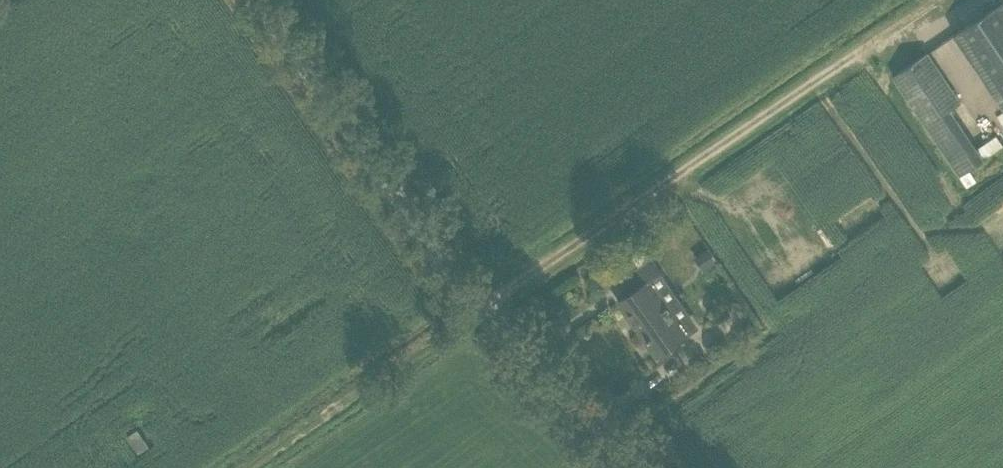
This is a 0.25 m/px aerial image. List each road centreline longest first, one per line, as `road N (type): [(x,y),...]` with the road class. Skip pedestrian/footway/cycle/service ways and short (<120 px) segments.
road 1 (unclassified): [(623,467),(492,345),(258,0)]
road 2 (track): [(236,467),(463,307)]

